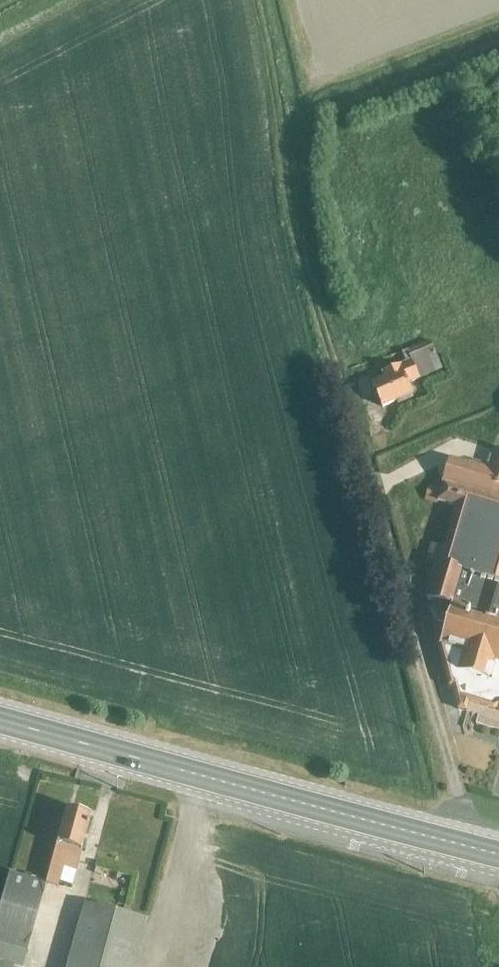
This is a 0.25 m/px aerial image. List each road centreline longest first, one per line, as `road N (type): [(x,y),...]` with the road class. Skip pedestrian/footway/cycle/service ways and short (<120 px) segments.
road 1 (primary): [(0,721),(498,855)]
road 2 (track): [(454,843),(460,795),(335,371)]

